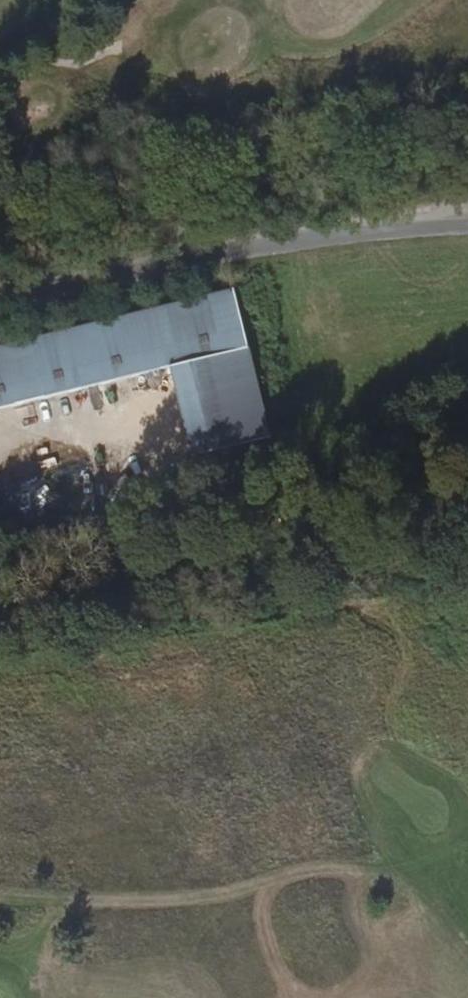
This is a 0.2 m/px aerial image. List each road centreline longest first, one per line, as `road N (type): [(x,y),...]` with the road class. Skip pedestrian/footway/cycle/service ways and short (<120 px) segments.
road 1 (unclassified): [(467,221),(179,250),(0,301)]

